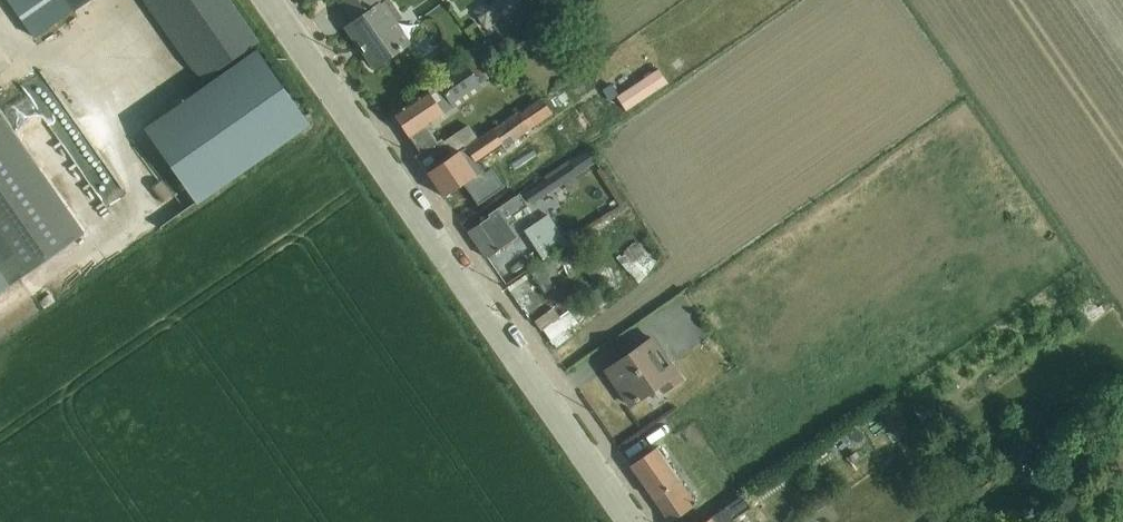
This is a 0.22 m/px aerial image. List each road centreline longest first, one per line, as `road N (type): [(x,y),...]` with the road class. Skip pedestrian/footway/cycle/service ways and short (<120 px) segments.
road 1 (residential): [(265,0),(627,521)]

